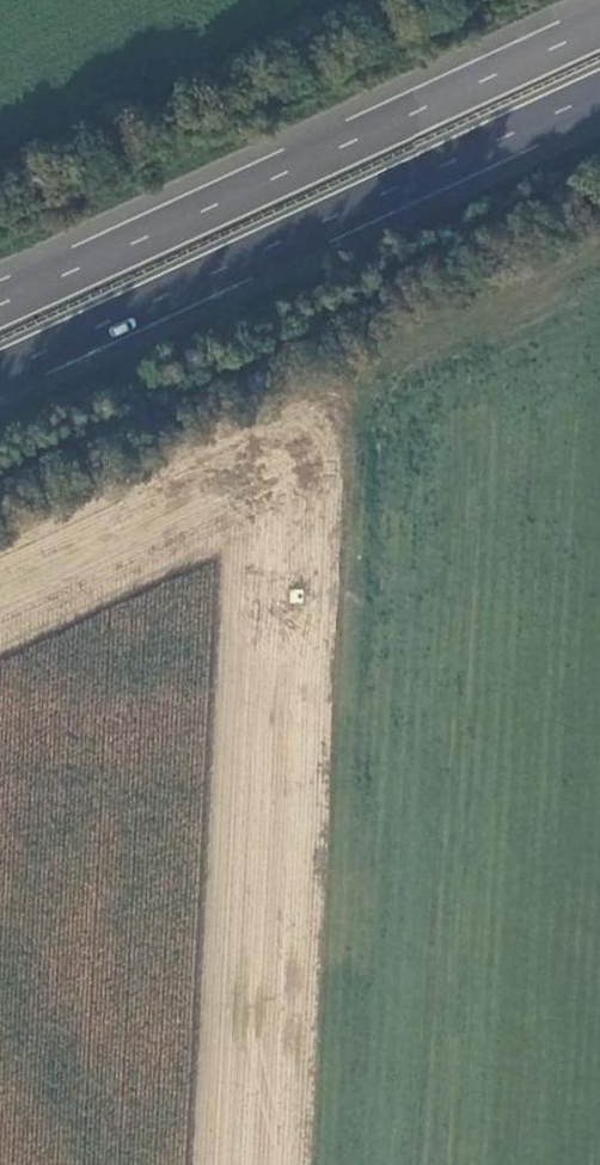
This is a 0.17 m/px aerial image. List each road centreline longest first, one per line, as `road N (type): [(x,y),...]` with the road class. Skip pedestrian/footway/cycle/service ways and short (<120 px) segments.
road 1 (trunk): [(0,372),(599,92)]
road 2 (trunk): [(599,25),(0,304)]

